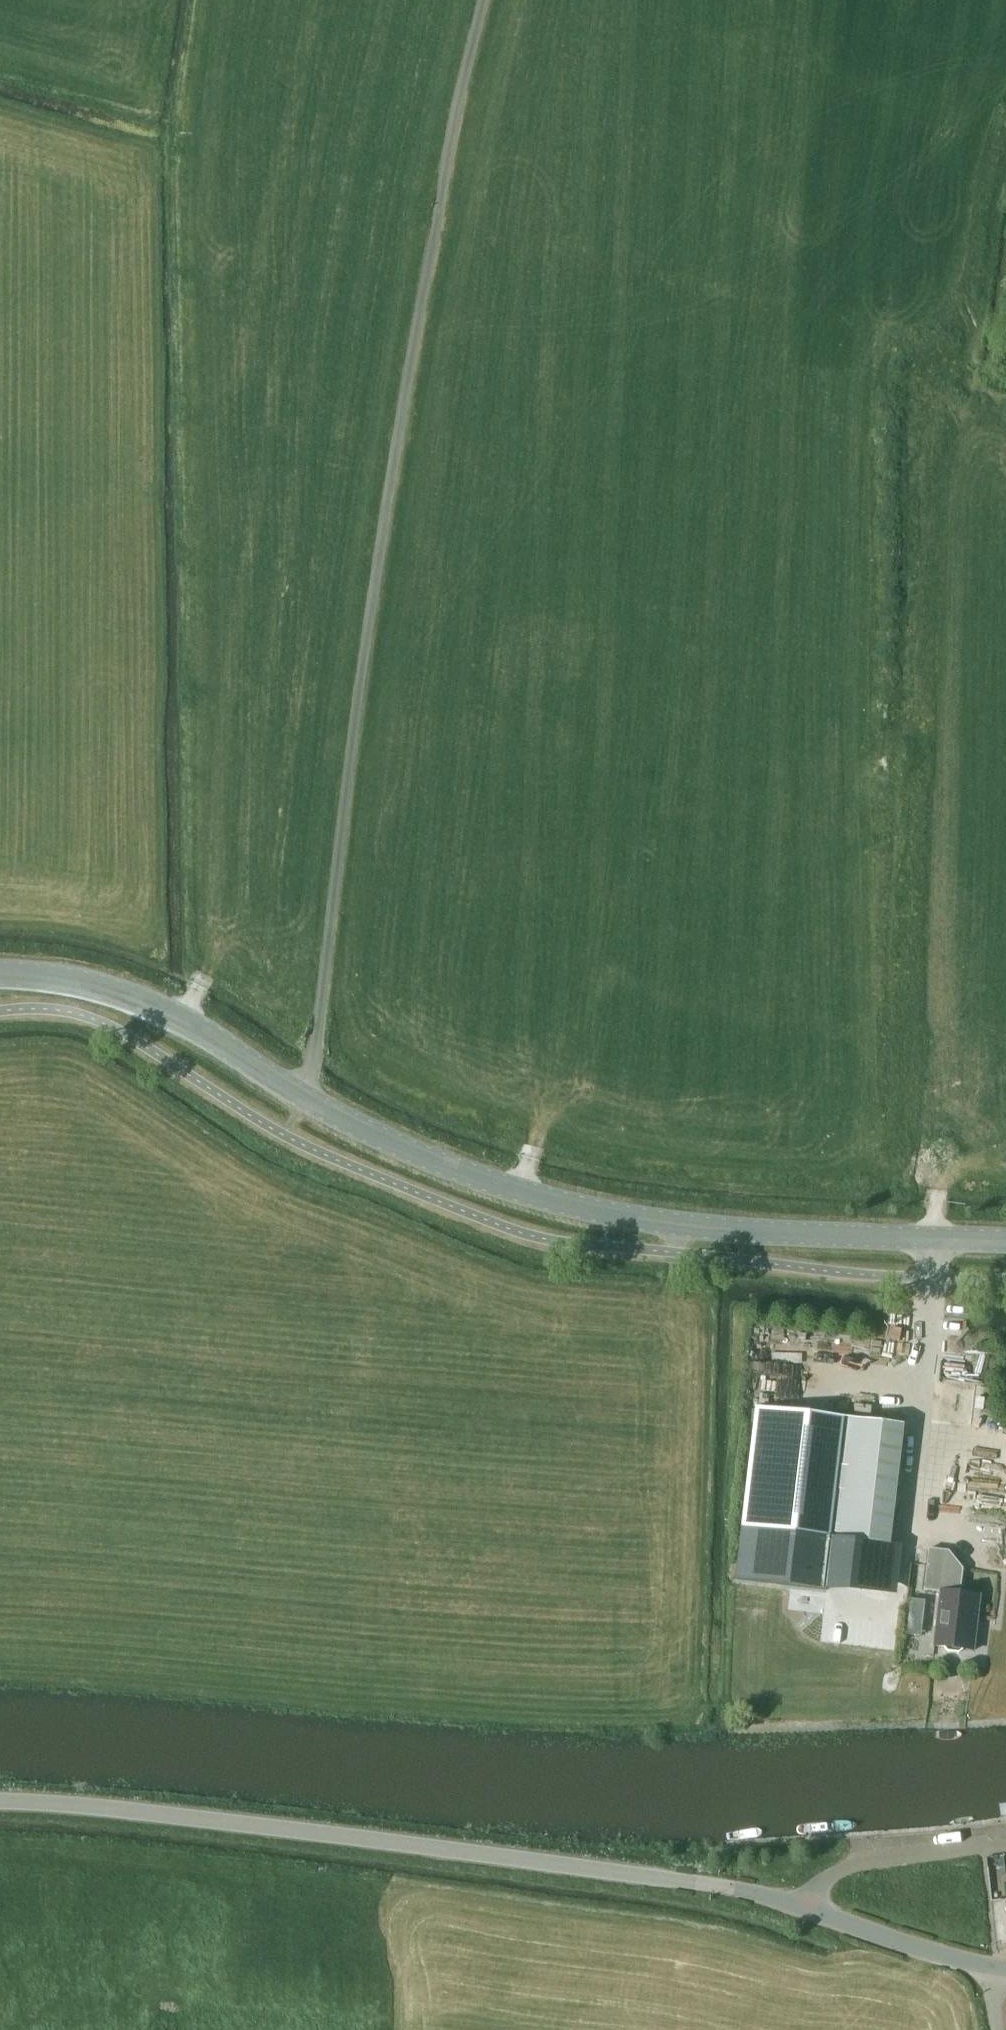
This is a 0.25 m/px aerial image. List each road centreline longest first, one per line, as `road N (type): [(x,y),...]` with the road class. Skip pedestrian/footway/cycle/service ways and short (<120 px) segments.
road 1 (secondary): [(1005,1242),(681,1225),(549,1201),(401,1149),(129,999),(65,981),(0,977)]
road 2 (tertiary): [(0,1801),(206,1819),(696,1882),(809,1908)]
road 3 (residential): [(1005,1845),(847,1868),(827,1879),(809,1908)]
road 4 (tertiary): [(809,1908),(908,1945),(1005,1968)]

